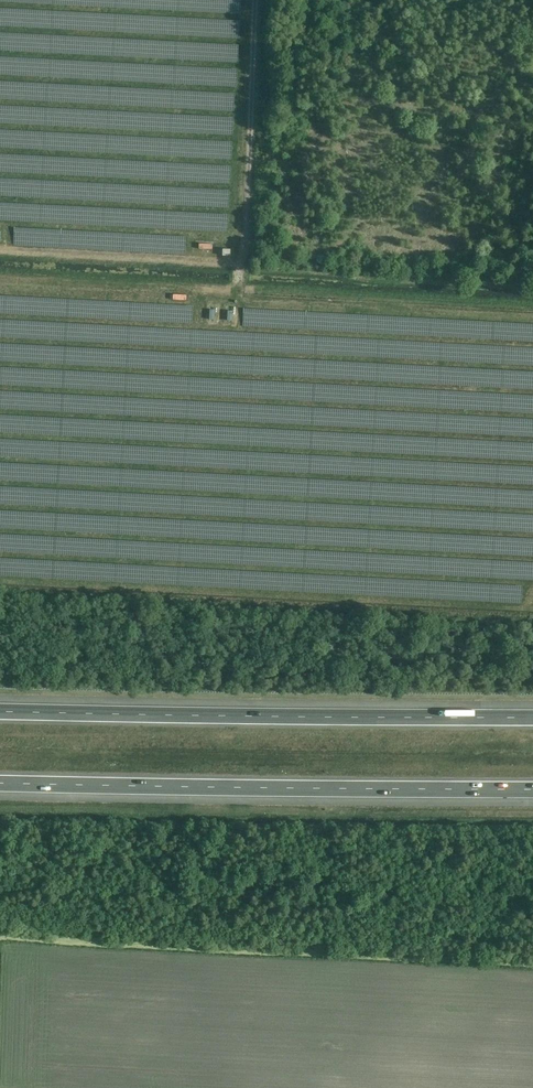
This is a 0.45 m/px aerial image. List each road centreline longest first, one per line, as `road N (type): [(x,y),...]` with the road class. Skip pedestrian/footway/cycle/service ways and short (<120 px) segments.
road 1 (motorway): [(532,717),(0,710)]
road 2 (motorway): [(0,783),(532,789)]
road 3 (track): [(255,0),(247,195)]

